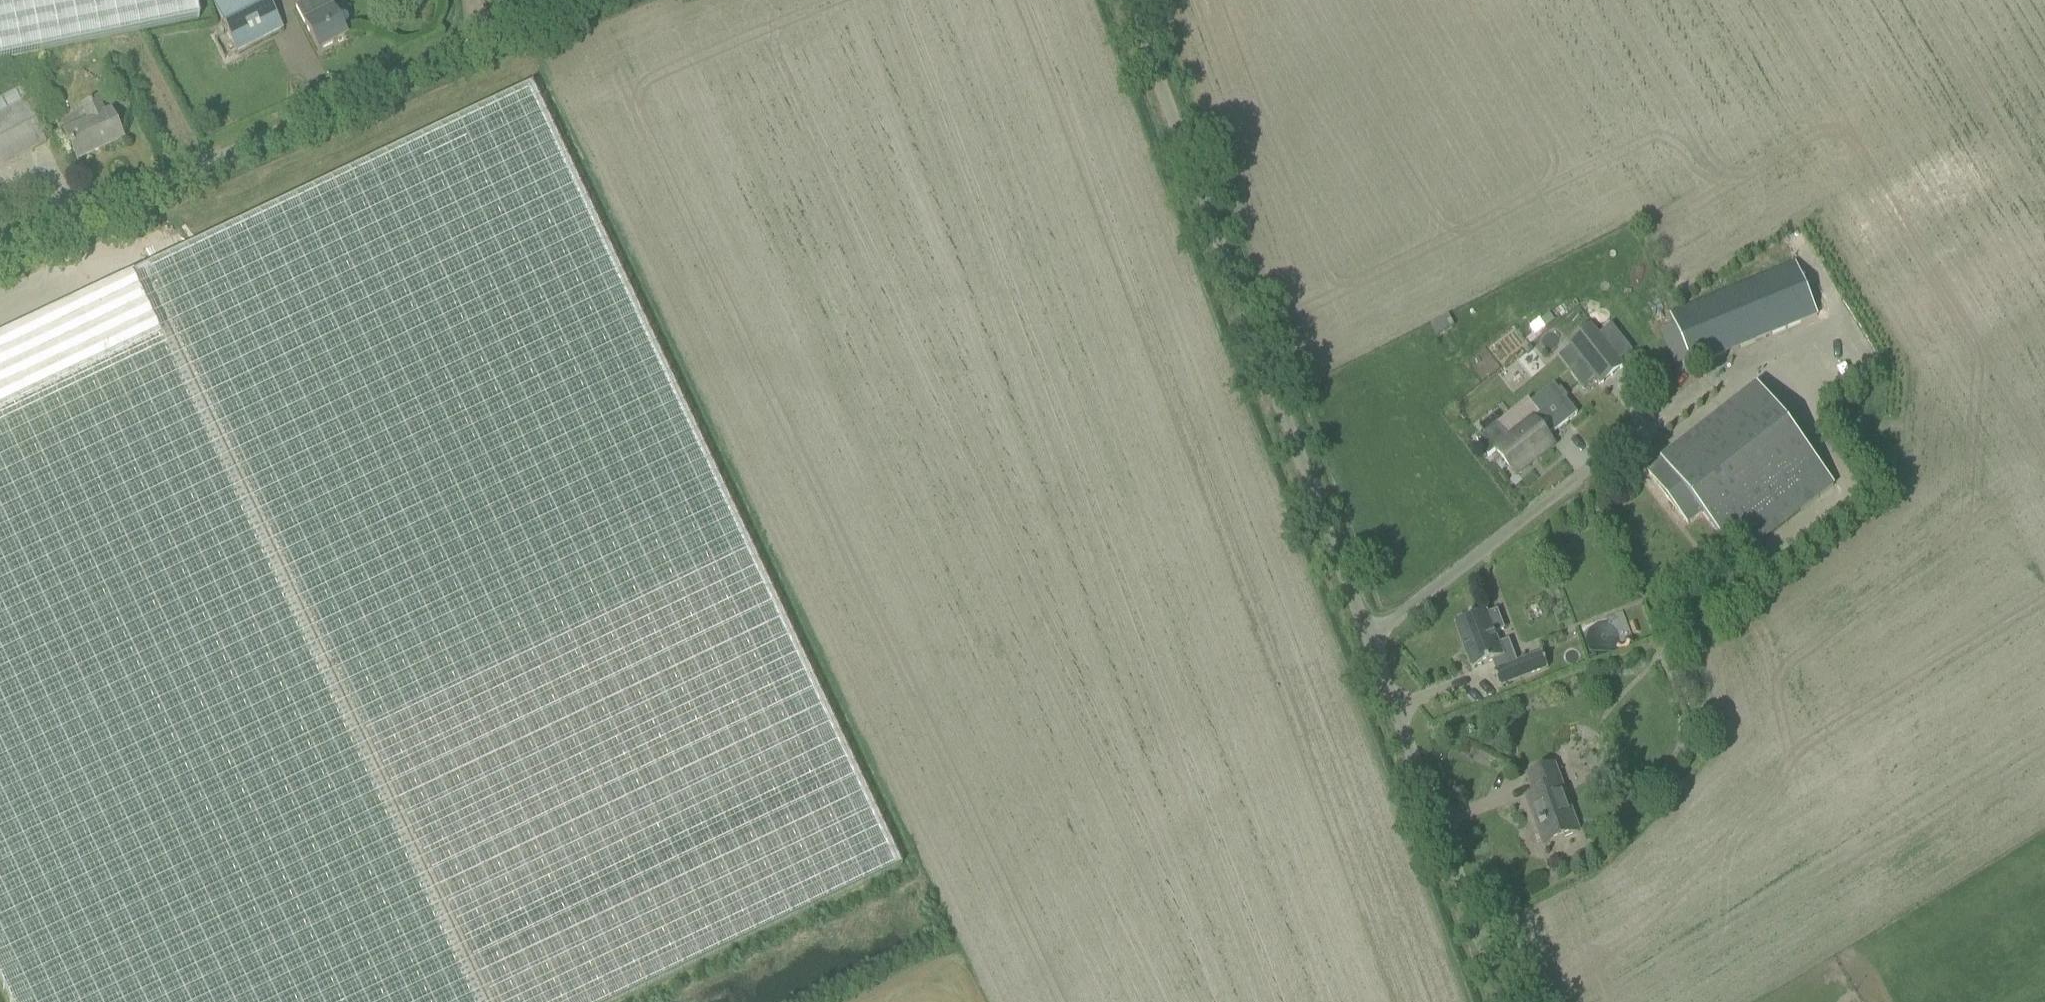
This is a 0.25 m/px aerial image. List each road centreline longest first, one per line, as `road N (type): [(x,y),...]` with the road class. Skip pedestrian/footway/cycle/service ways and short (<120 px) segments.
road 1 (unclassified): [(1497,1001),(1118,0)]
road 2 (unclassified): [(0,249),(570,0)]

